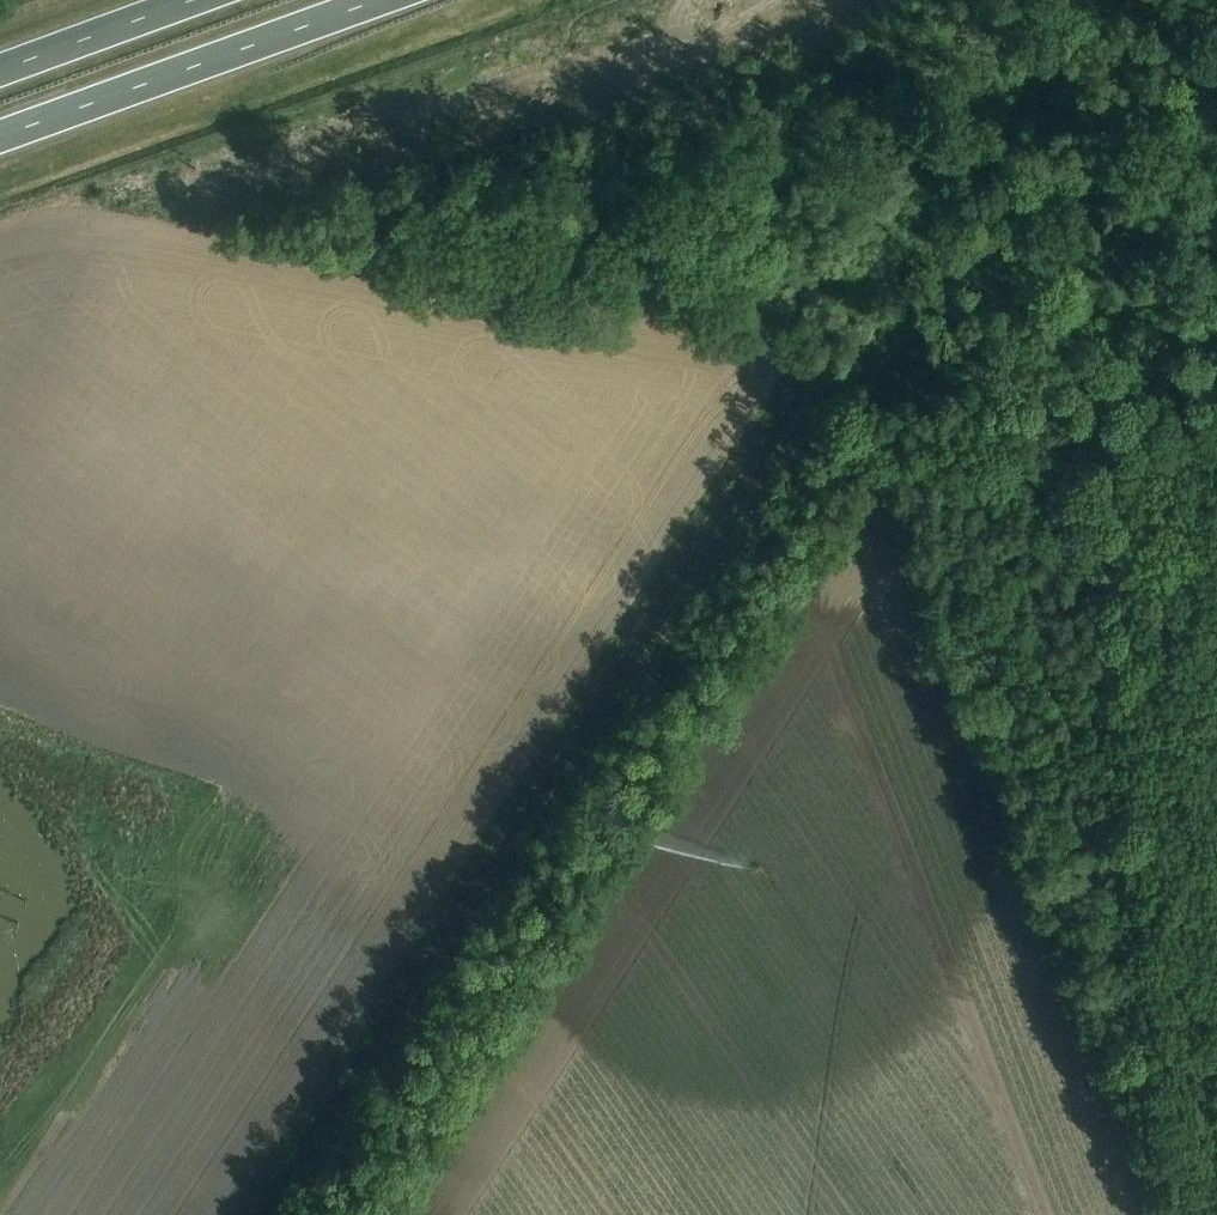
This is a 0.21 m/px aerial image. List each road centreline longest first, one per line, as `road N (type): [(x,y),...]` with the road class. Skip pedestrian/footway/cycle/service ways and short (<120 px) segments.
road 1 (trunk): [(0,139),(381,0)]
road 2 (trunk): [(195,0),(0,71)]

